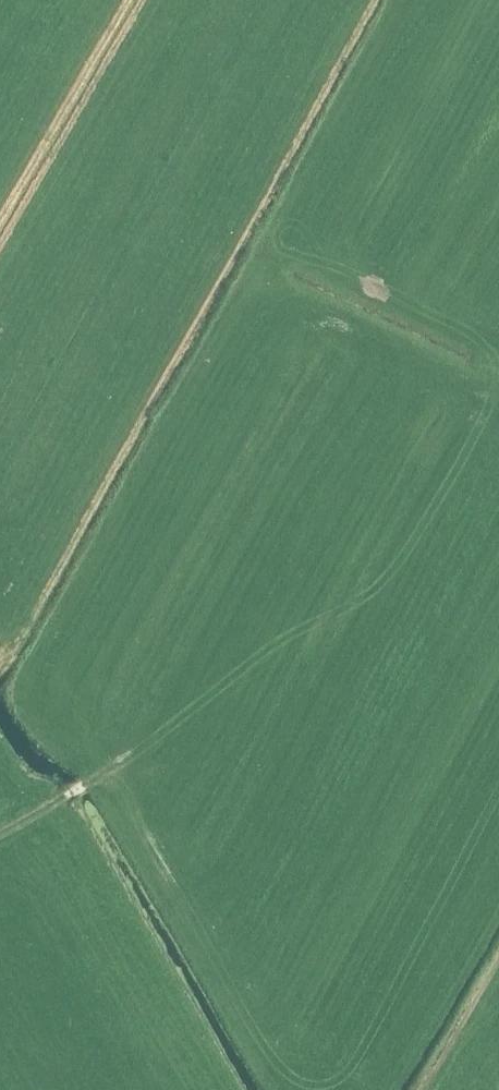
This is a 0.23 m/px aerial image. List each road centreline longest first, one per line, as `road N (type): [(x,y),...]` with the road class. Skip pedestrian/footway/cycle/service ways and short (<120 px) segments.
road 1 (track): [(117,766),(0,831)]

